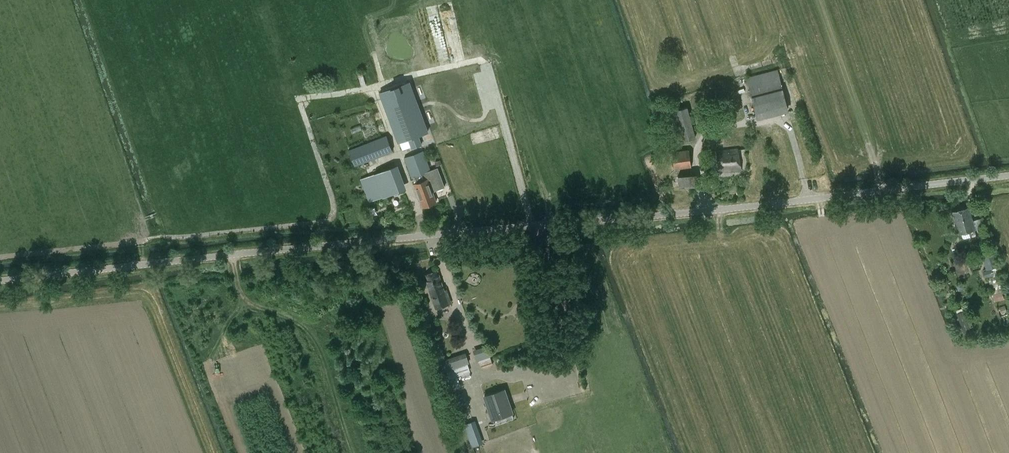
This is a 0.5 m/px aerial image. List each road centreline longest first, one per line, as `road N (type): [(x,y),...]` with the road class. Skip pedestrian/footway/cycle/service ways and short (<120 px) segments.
road 1 (unclassified): [(0,282),(1008,182)]

